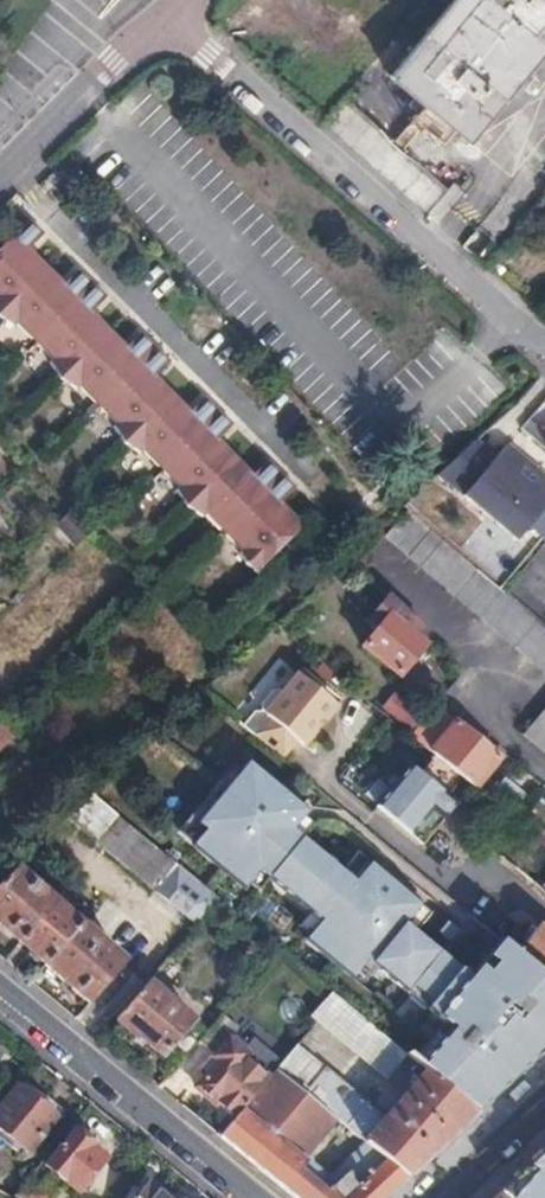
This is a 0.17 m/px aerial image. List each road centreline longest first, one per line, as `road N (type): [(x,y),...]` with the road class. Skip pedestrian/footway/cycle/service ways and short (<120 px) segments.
road 1 (residential): [(544,345),(513,325),(170,15)]
road 2 (residential): [(259,1197),(0,985)]
road 3 (residential): [(0,181),(170,15)]
road 4 (primary): [(544,1105),(446,1197)]

